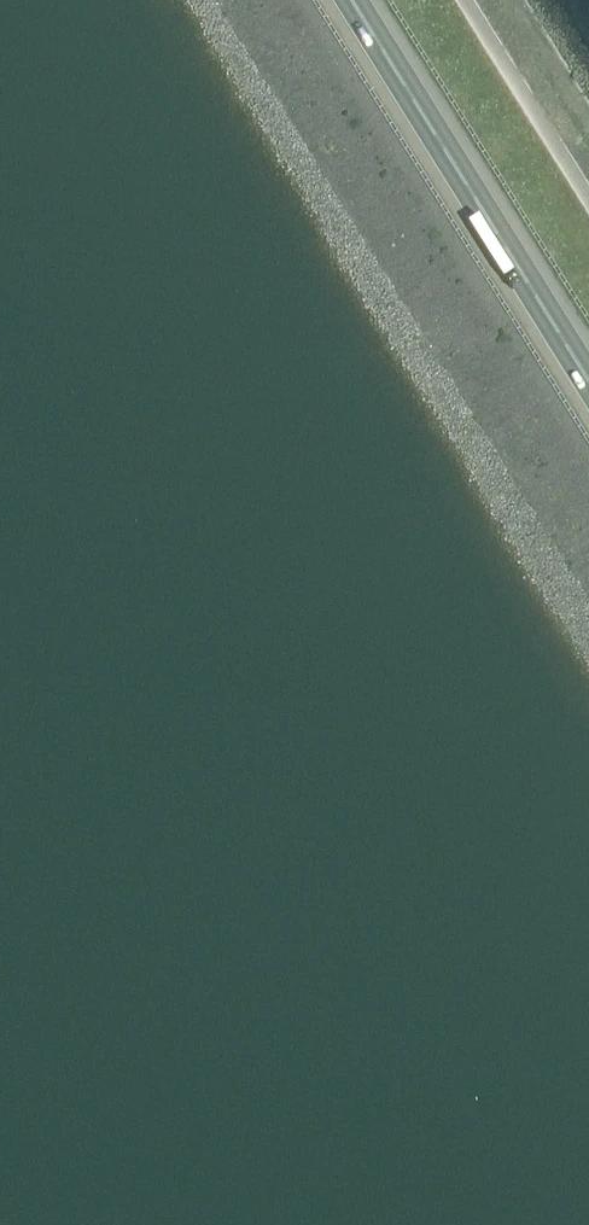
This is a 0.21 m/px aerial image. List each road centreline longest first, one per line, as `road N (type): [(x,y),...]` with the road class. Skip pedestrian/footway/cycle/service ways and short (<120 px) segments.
road 1 (trunk): [(588,383),(352,0)]

